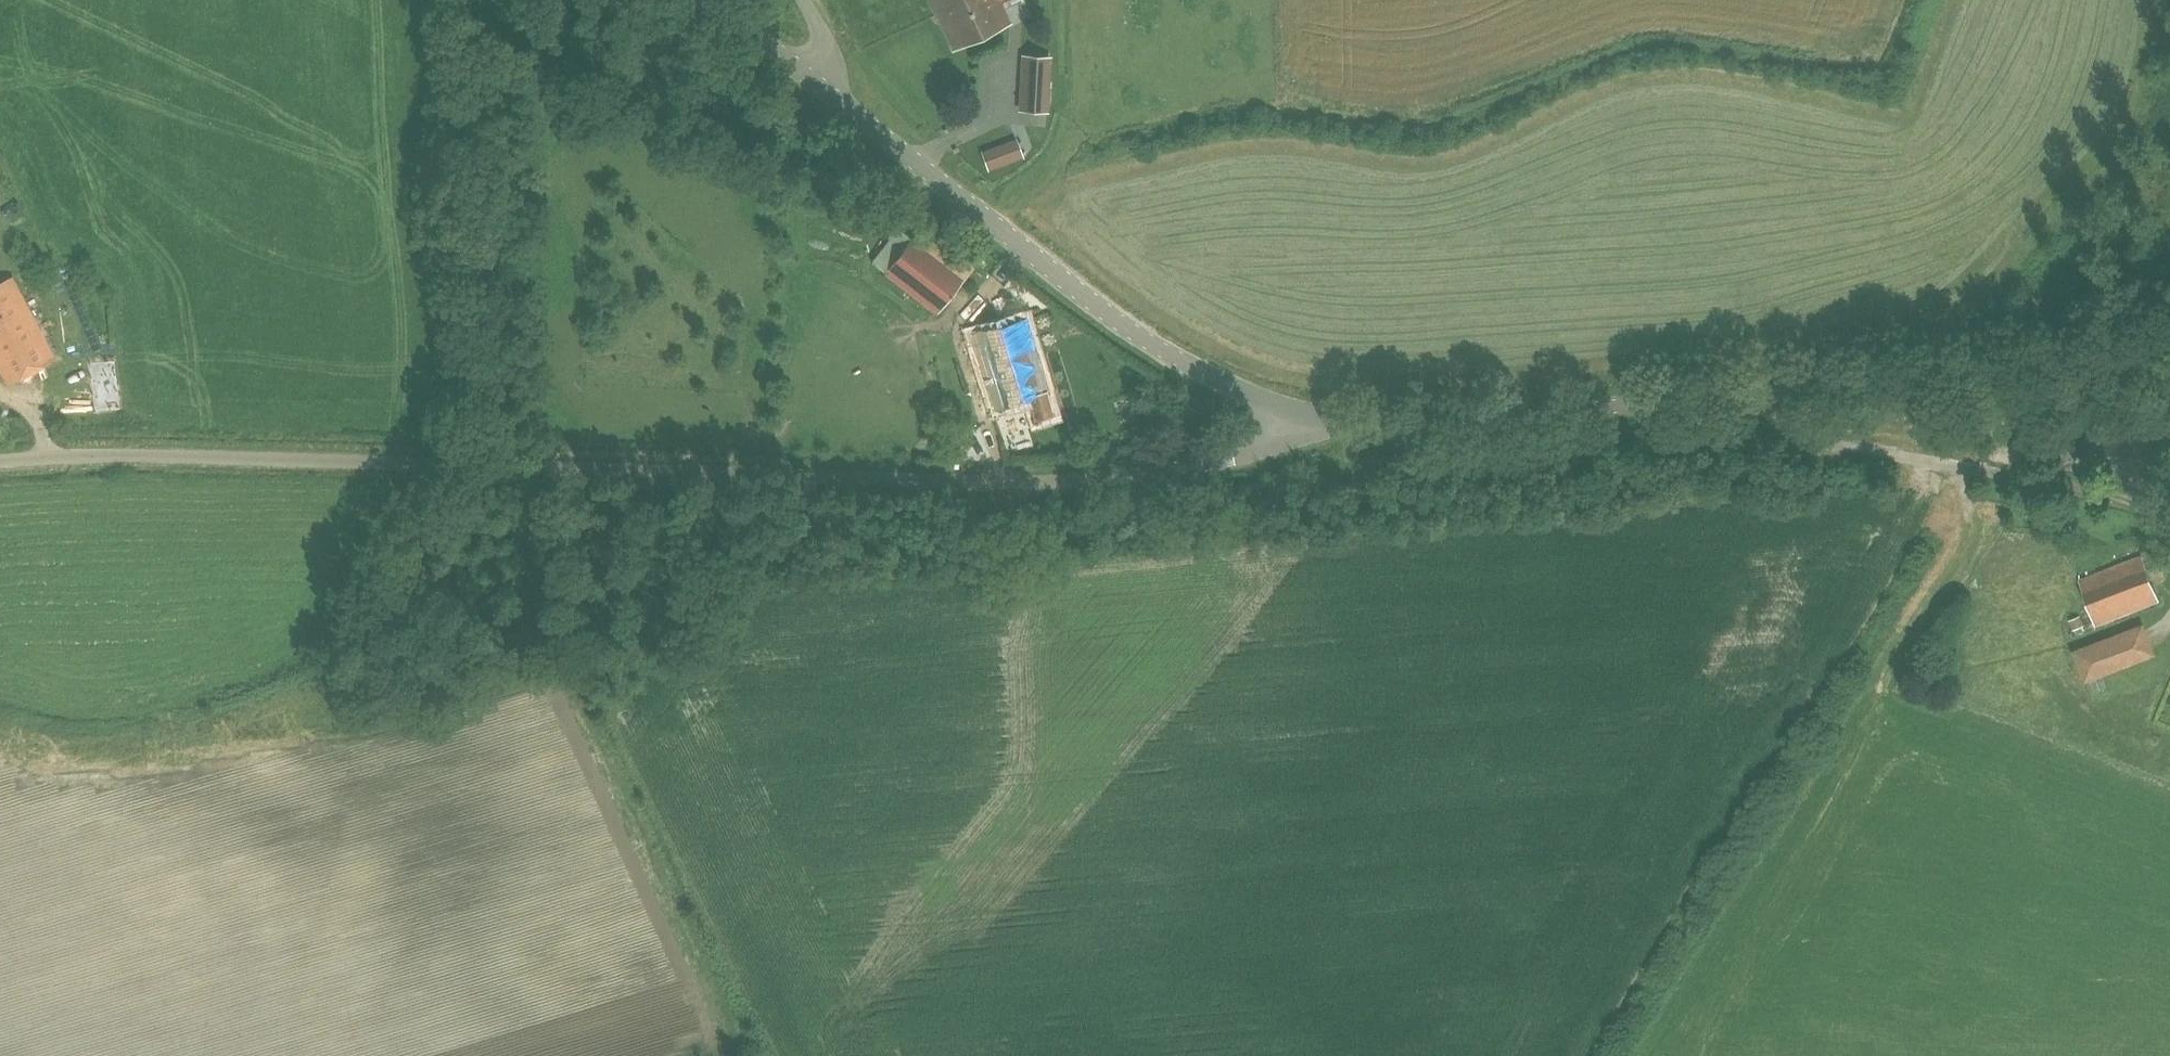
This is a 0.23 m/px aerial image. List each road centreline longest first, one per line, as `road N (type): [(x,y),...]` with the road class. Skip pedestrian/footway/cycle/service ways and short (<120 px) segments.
road 1 (unclassified): [(0,466),(291,463),(1036,484),(1234,461),(1273,452),(1322,425)]
road 2 (tertiary): [(1322,425),(1549,417),(2169,354)]
road 3 (tertiary): [(1322,425),(1168,355),(1030,254),(824,81)]
road 4 (tertiary): [(824,81),(706,0)]

